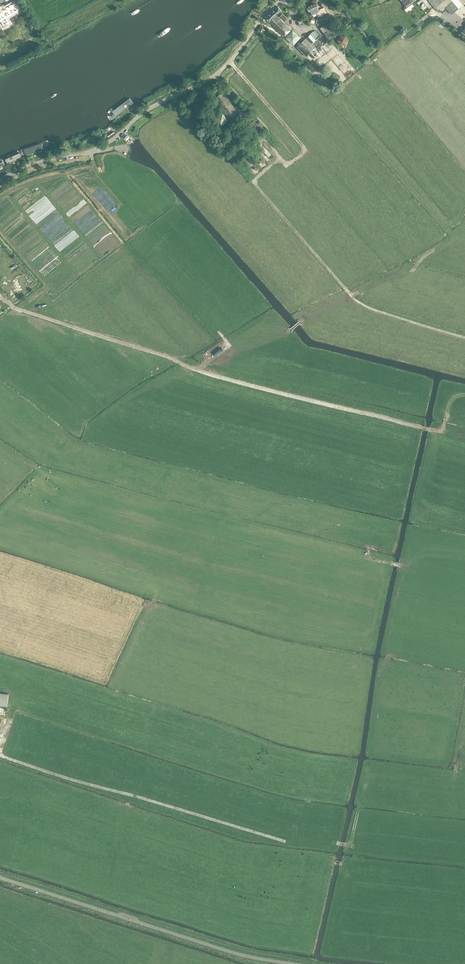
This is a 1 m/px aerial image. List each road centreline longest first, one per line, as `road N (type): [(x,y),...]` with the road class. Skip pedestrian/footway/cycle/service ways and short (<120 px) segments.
road 1 (track): [(0,755),(283,841),(347,845)]
road 2 (unclassified): [(0,181),(95,151),(156,104),(211,78),(279,0)]
road 3 (track): [(236,352),(198,371),(431,430),(464,420)]
road 4 (unclassified): [(291,963),(0,878)]
road 5 (track): [(280,157),(254,181),(350,294),(407,274),(398,261)]
road 6 (track): [(236,352),(350,294),(372,309),(464,336)]
road 7 (track): [(218,332),(90,152)]
road 8 (track): [(198,371),(0,300)]
road 9 (track): [(229,62),(305,150),(286,165),(262,137)]

